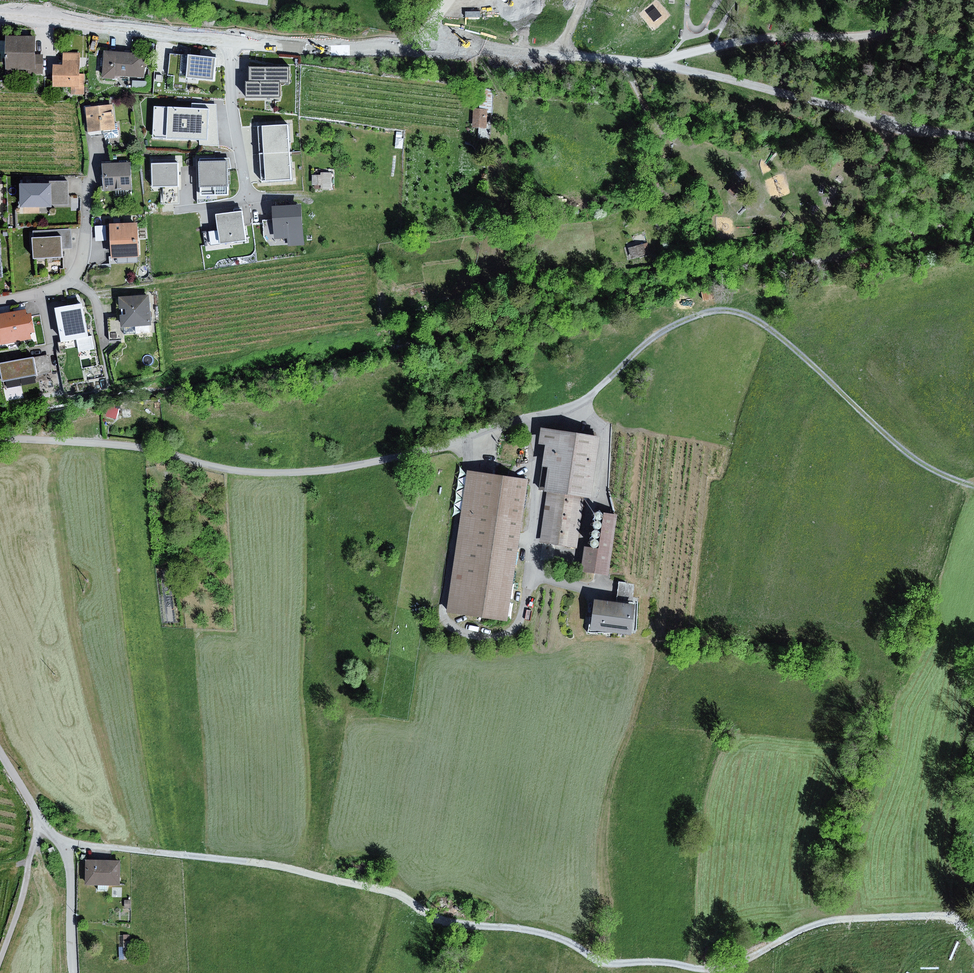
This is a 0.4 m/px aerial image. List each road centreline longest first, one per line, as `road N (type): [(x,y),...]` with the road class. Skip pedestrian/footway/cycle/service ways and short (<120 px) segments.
road 1 (track): [(63,841),(290,868),(389,891),(455,924),(556,936),(603,963),(727,967),(812,926),(851,918),(941,917),(973,935)]
road 2 (residential): [(231,42),(352,50),(416,38),(648,63),(907,127),(973,135)]
road 3 (track): [(973,486),(905,452),(789,344),(733,310),(699,314),(655,336),(586,401)]
road 4 (track): [(648,63),(765,37),(881,32),(912,0)]
road 5 (residential): [(0,15),(231,42)]
road 6 (residential): [(0,302),(50,291),(78,272),(93,150)]
road 7 (track): [(0,961),(26,881),(36,811)]
road 8 (residential): [(231,42),(247,191)]
road 9 (track): [(63,841),(74,972)]

